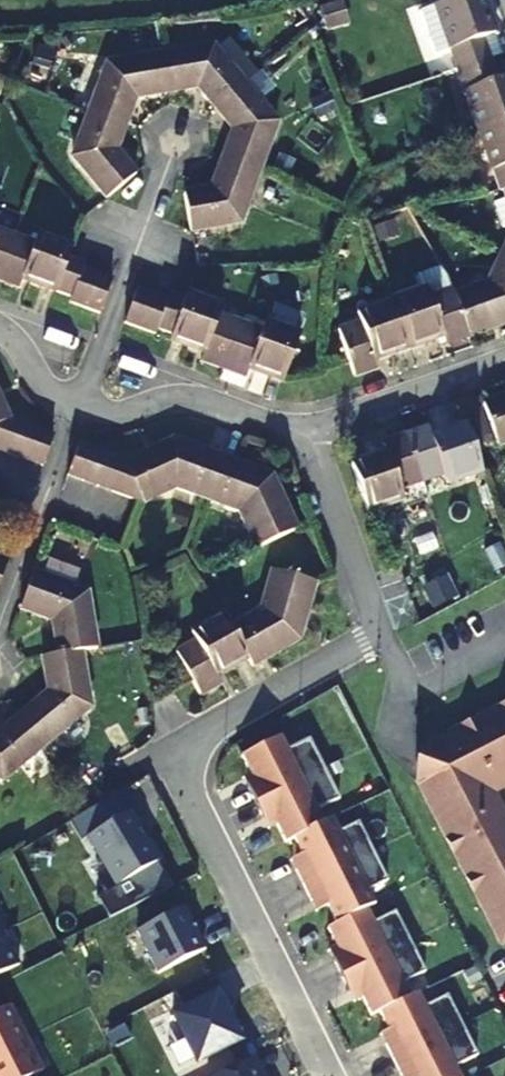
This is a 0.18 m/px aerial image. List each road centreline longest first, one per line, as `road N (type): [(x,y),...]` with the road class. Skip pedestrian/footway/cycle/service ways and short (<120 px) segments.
road 1 (residential): [(173,748),(377,634),(305,429)]
road 2 (residential): [(173,748),(333,1075)]
road 3 (residential): [(180,135),(93,404)]
road 4 (residential): [(93,404),(141,412),(200,397),(305,429)]
road 5 (residential): [(305,429),(504,363)]
road 6 (residential): [(47,497),(0,622)]

